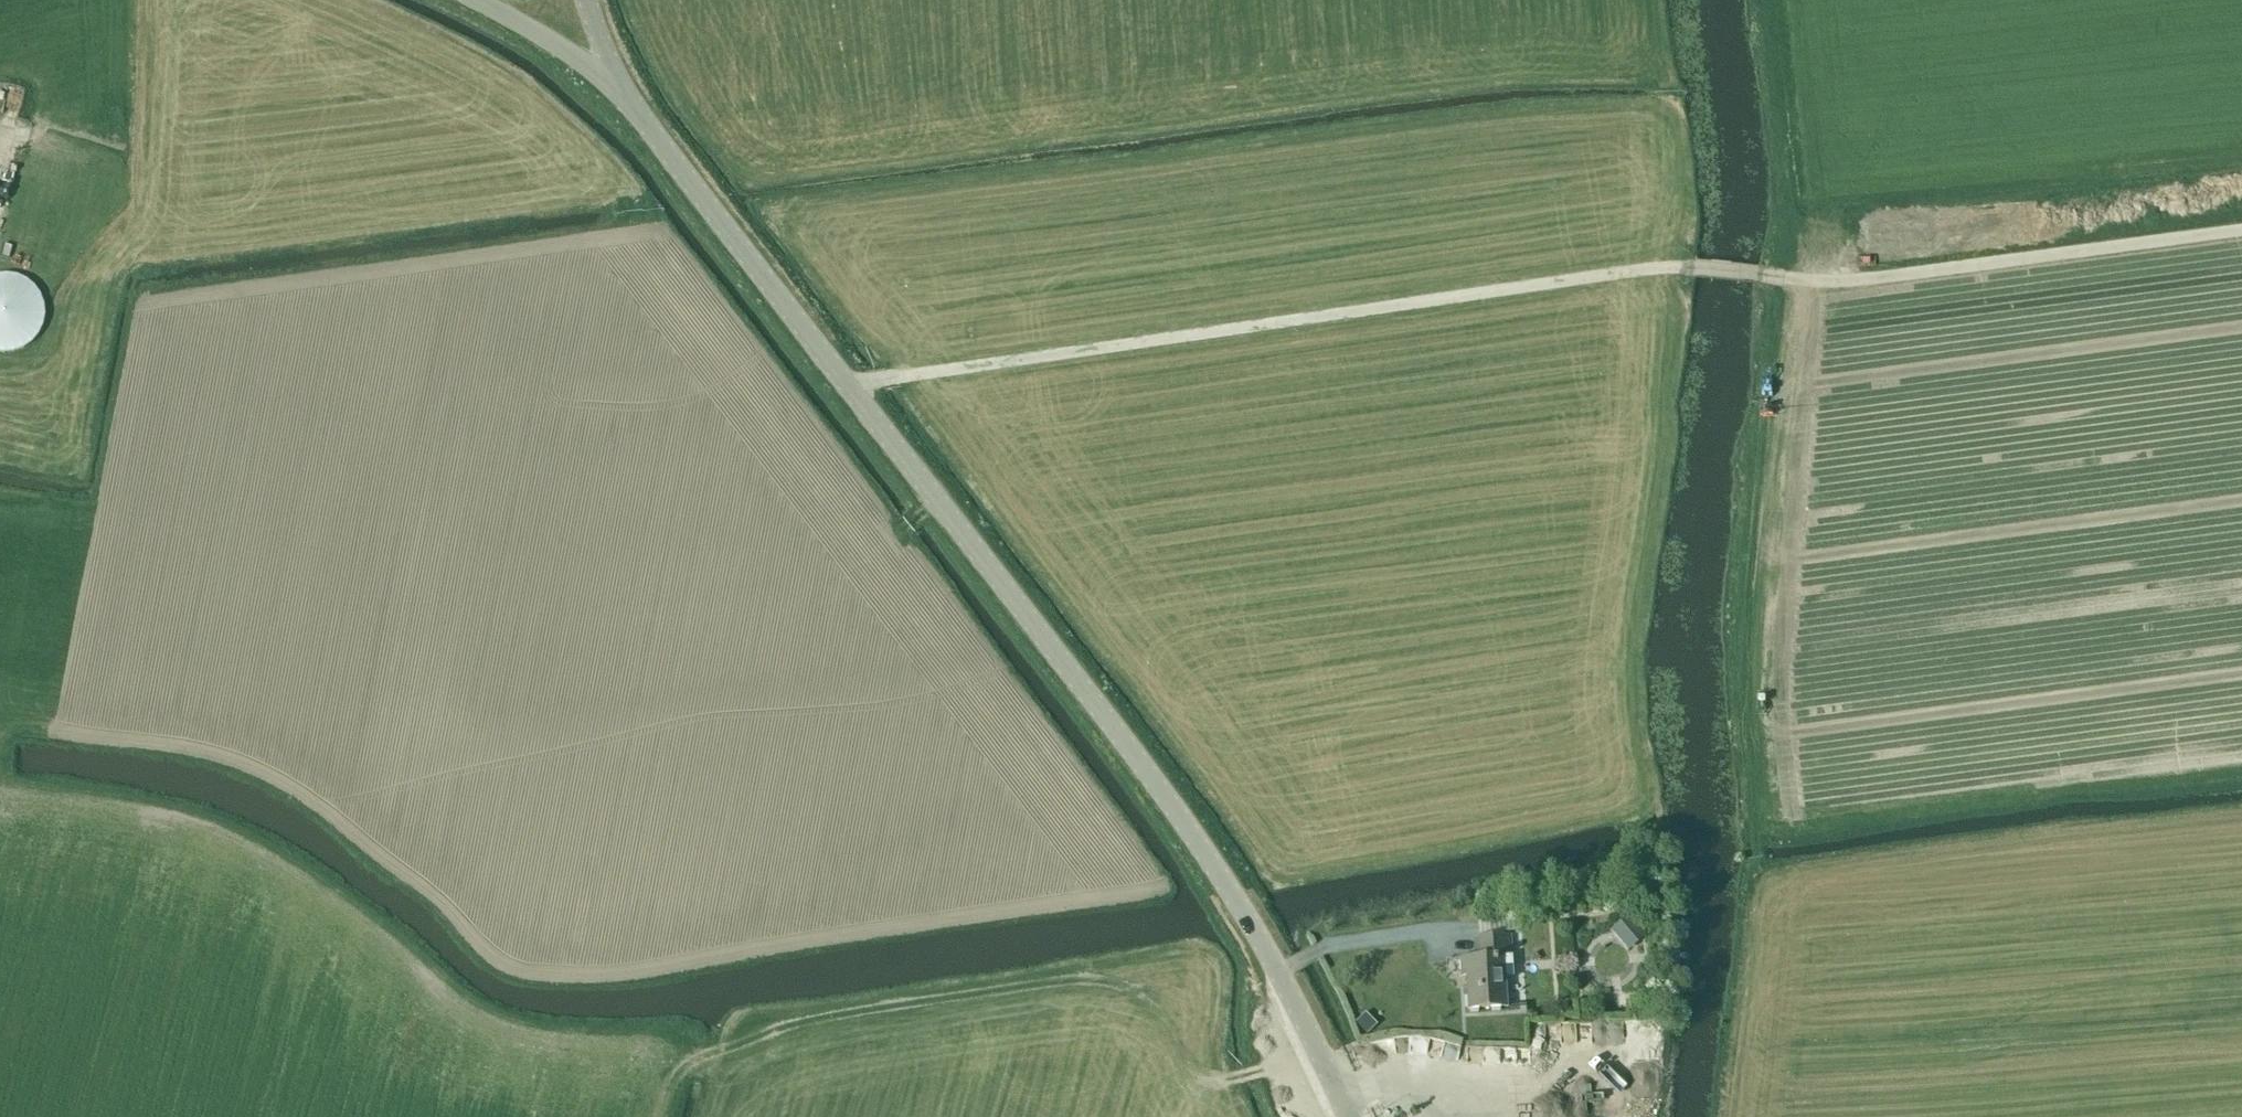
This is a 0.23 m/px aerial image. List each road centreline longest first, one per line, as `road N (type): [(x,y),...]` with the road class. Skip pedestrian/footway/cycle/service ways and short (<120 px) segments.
road 1 (tertiary): [(1345,1116),(1297,1014),(1206,855),(616,91)]
road 2 (tertiary): [(616,91),(479,0)]

